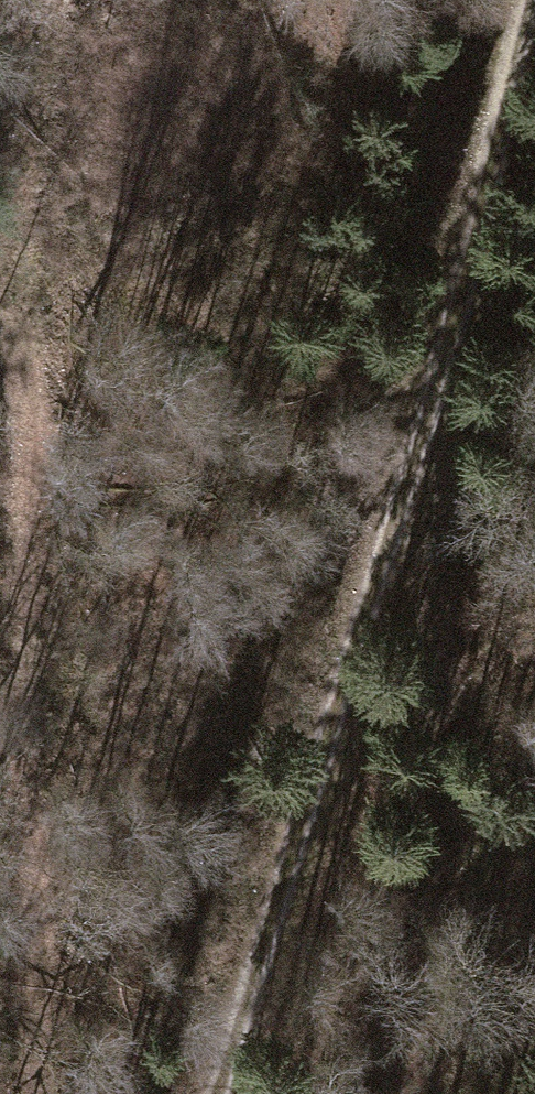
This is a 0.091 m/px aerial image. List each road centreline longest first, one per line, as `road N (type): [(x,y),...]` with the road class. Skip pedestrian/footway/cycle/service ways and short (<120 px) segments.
road 1 (track): [(226,1093),(438,367),(522,0)]
road 2 (track): [(38,1093),(29,875),(35,204),(47,0)]
road 3 (track): [(438,367),(402,1020),(406,1093)]

